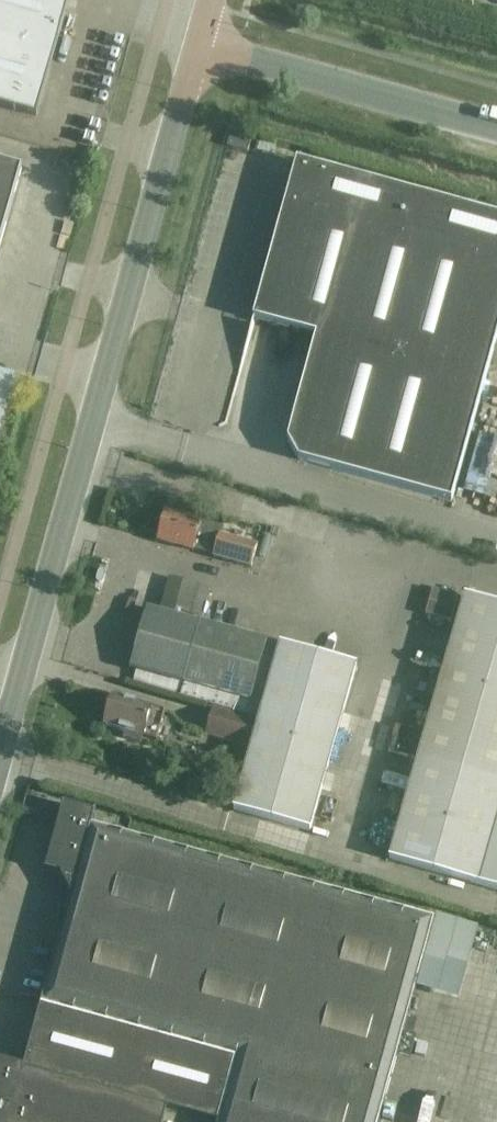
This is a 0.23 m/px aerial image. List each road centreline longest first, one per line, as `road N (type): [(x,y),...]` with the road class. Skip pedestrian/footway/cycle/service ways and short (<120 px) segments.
road 1 (unclassified): [(0,755),(196,46)]
road 2 (unclassified): [(196,46),(496,130)]

